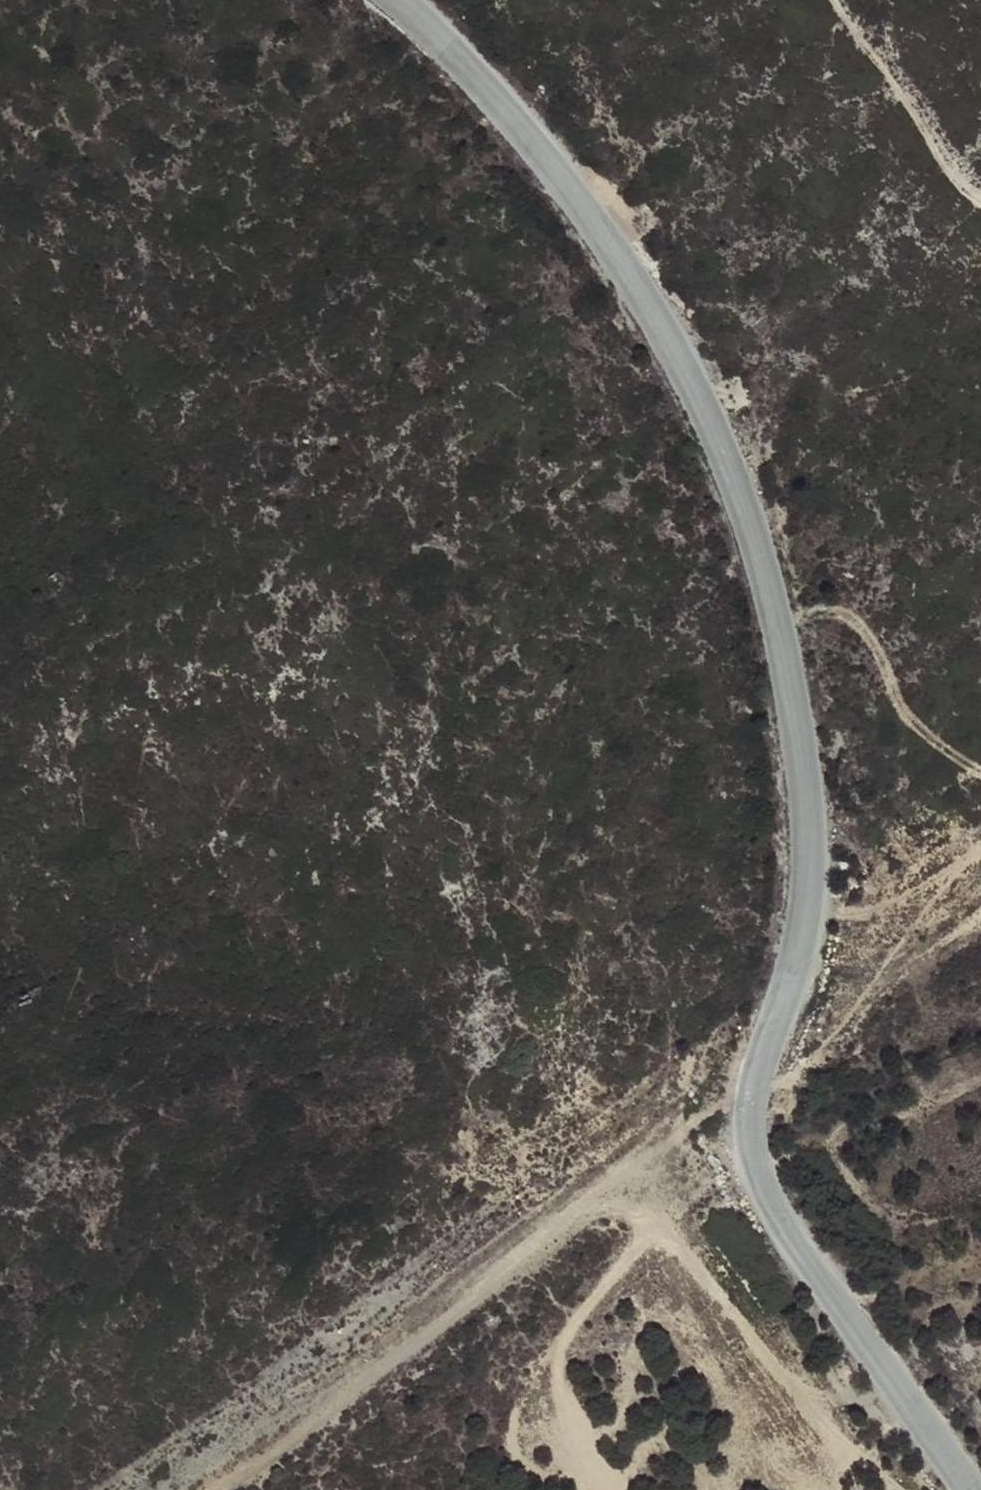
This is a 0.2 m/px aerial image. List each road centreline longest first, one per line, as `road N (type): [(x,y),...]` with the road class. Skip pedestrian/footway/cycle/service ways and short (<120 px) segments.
road 1 (unclassified): [(398,0),(458,53),(607,239),(695,390),(747,507),(782,644),(812,817),(810,904),(796,981),(752,1113),(756,1187),(916,1408),(962,1489)]
road 2 (track): [(752,1113),(980,930)]

